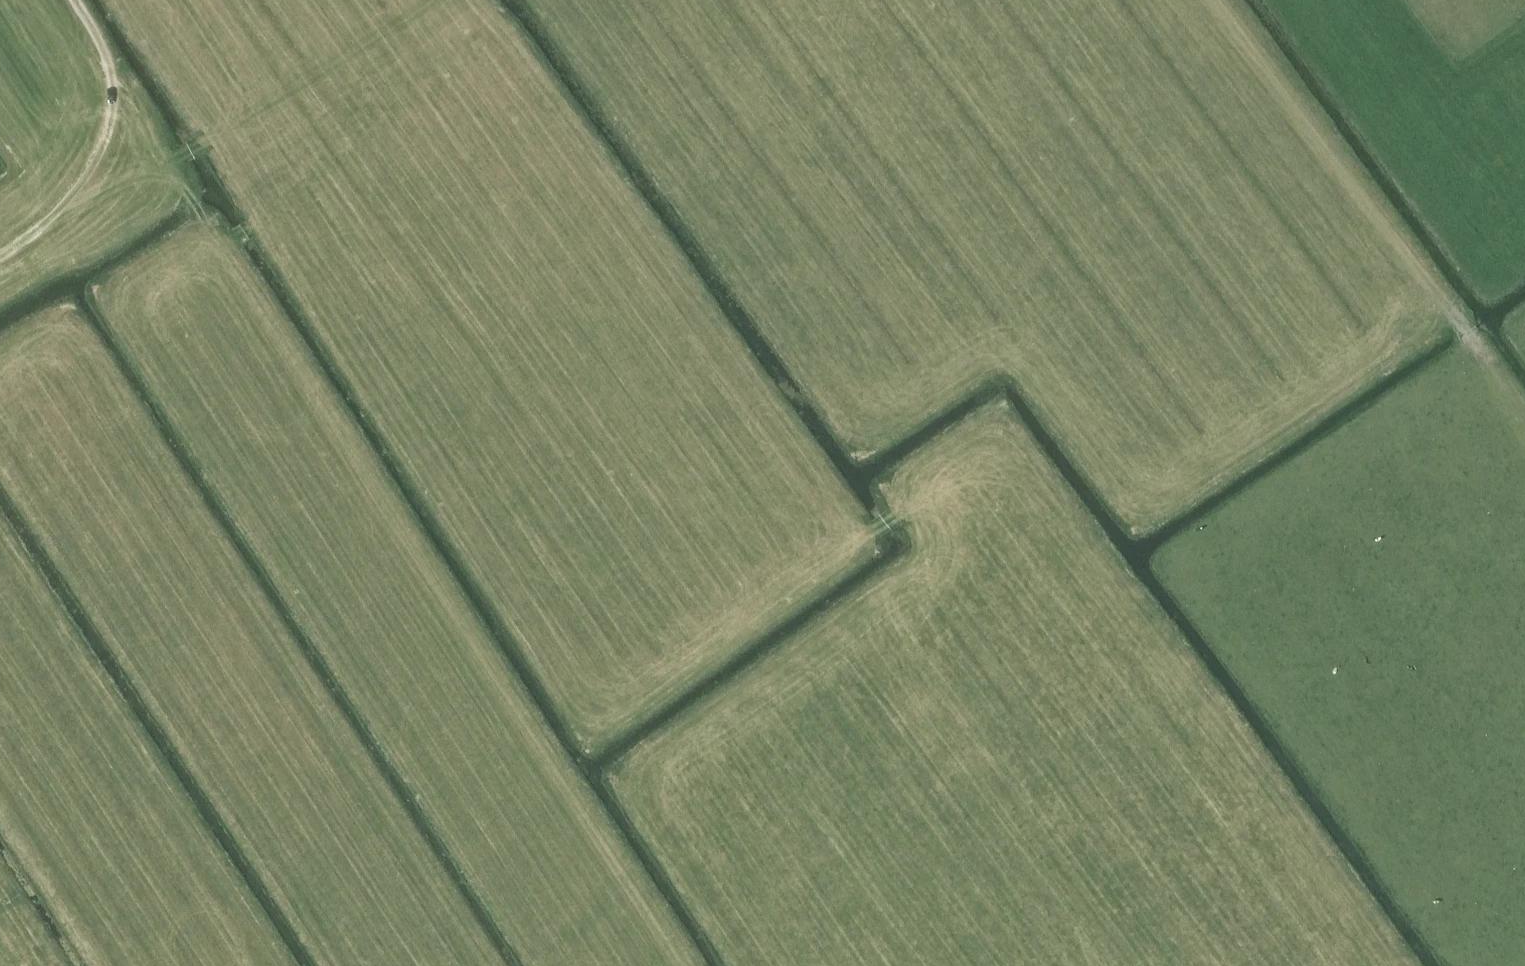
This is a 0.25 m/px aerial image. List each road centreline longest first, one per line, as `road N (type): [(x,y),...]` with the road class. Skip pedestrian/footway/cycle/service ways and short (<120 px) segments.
road 1 (track): [(74,0),(109,62),(114,101),(108,138),(87,179),(0,257)]

